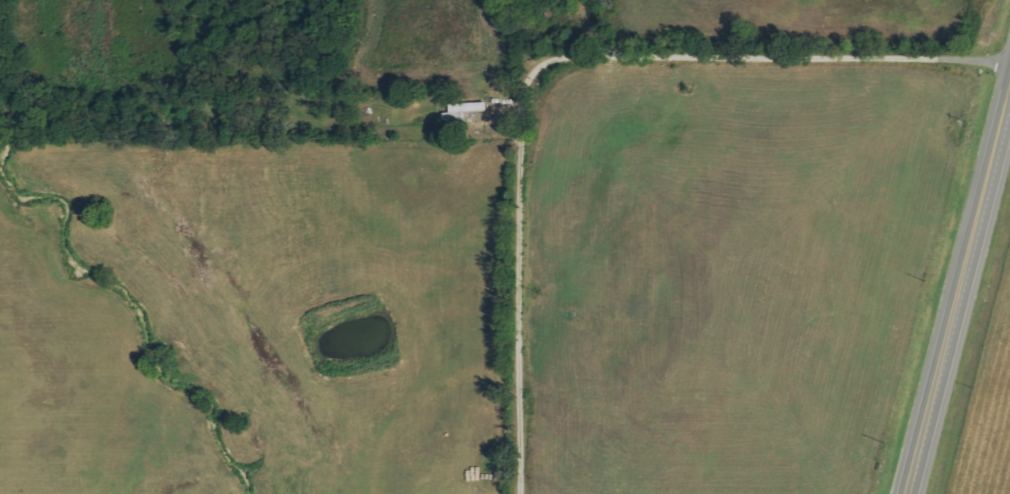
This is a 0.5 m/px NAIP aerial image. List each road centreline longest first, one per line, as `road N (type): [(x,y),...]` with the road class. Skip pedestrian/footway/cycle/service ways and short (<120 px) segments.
road 1 (residential): [(520,493),(519,142),(534,75),(571,55),(1009,57)]
road 2 (primary): [(905,493),(1009,95)]

